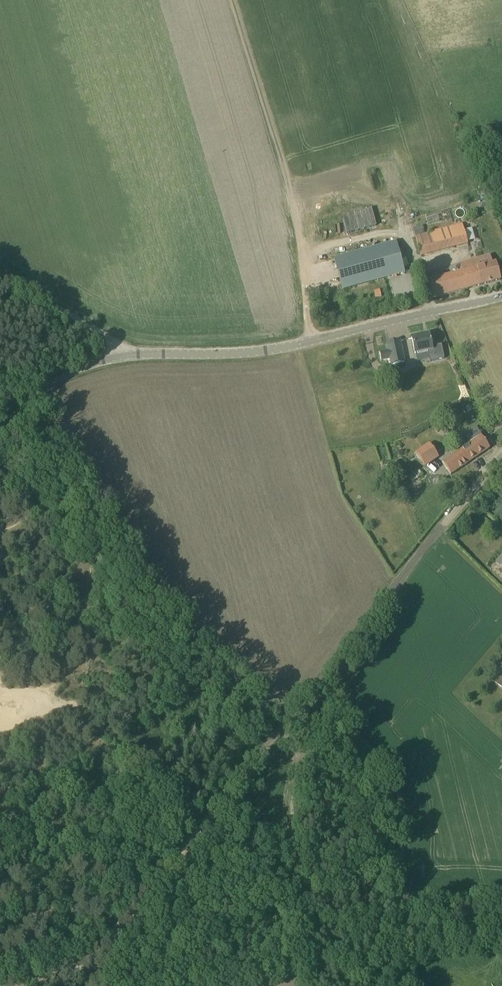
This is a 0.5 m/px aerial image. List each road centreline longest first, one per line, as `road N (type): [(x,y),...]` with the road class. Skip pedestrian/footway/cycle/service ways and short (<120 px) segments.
road 1 (track): [(104,934),(438,528)]
road 2 (tertiary): [(0,396),(124,347),(274,348),(501,297)]
road 3 (track): [(181,920),(314,894),(501,898)]
road 4 (track): [(271,736),(291,779),(282,837),(295,985)]
road 5 (track): [(124,347),(0,277)]

